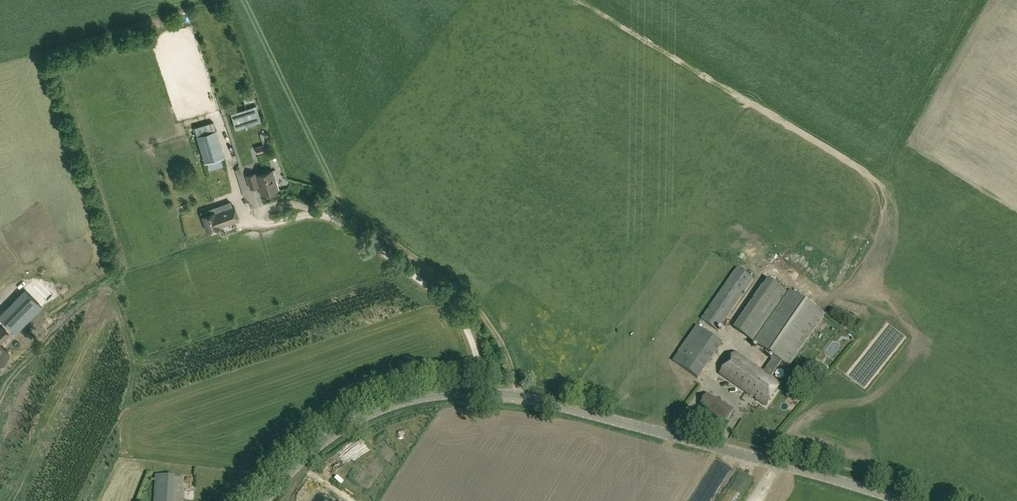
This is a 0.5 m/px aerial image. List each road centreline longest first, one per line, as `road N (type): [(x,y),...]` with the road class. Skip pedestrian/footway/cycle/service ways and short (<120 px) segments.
road 1 (tertiary): [(268,500),(348,427),(400,403),(458,394),(545,404),(899,500)]

